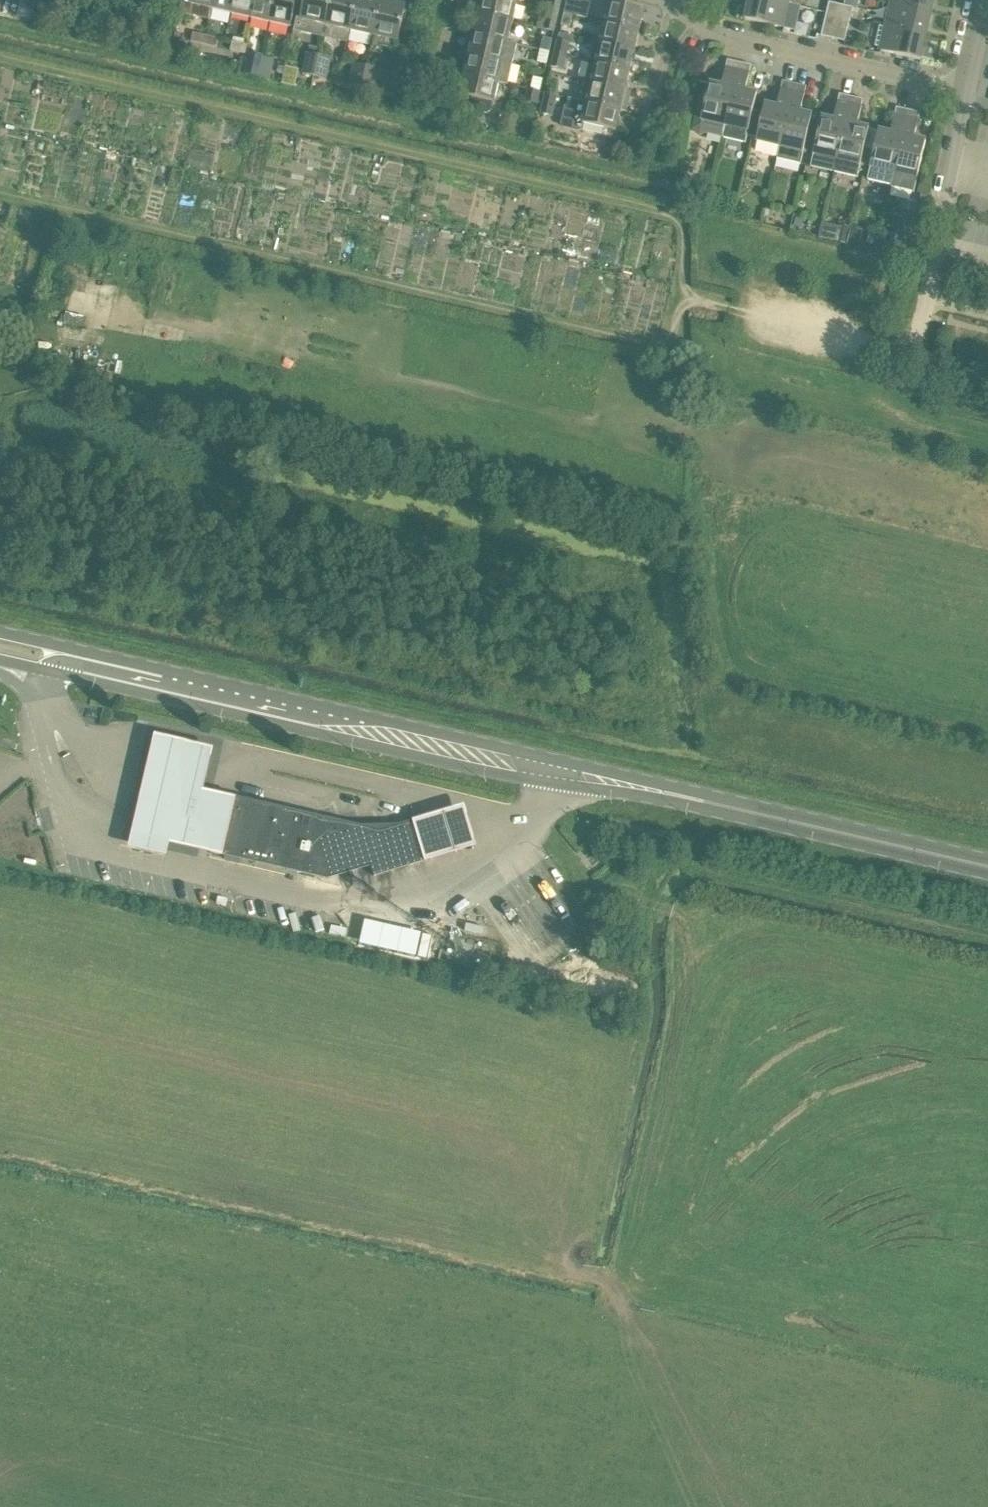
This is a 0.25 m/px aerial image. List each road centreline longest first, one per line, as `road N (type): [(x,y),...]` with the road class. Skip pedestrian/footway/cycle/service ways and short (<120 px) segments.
road 1 (primary): [(987,870),(0,646)]
road 2 (track): [(0,27),(659,181)]
road 3 (residential): [(967,89),(723,31),(679,0)]
road 4 (residential): [(690,299),(907,354),(918,301)]
road 5 (residential): [(918,301),(967,89)]

